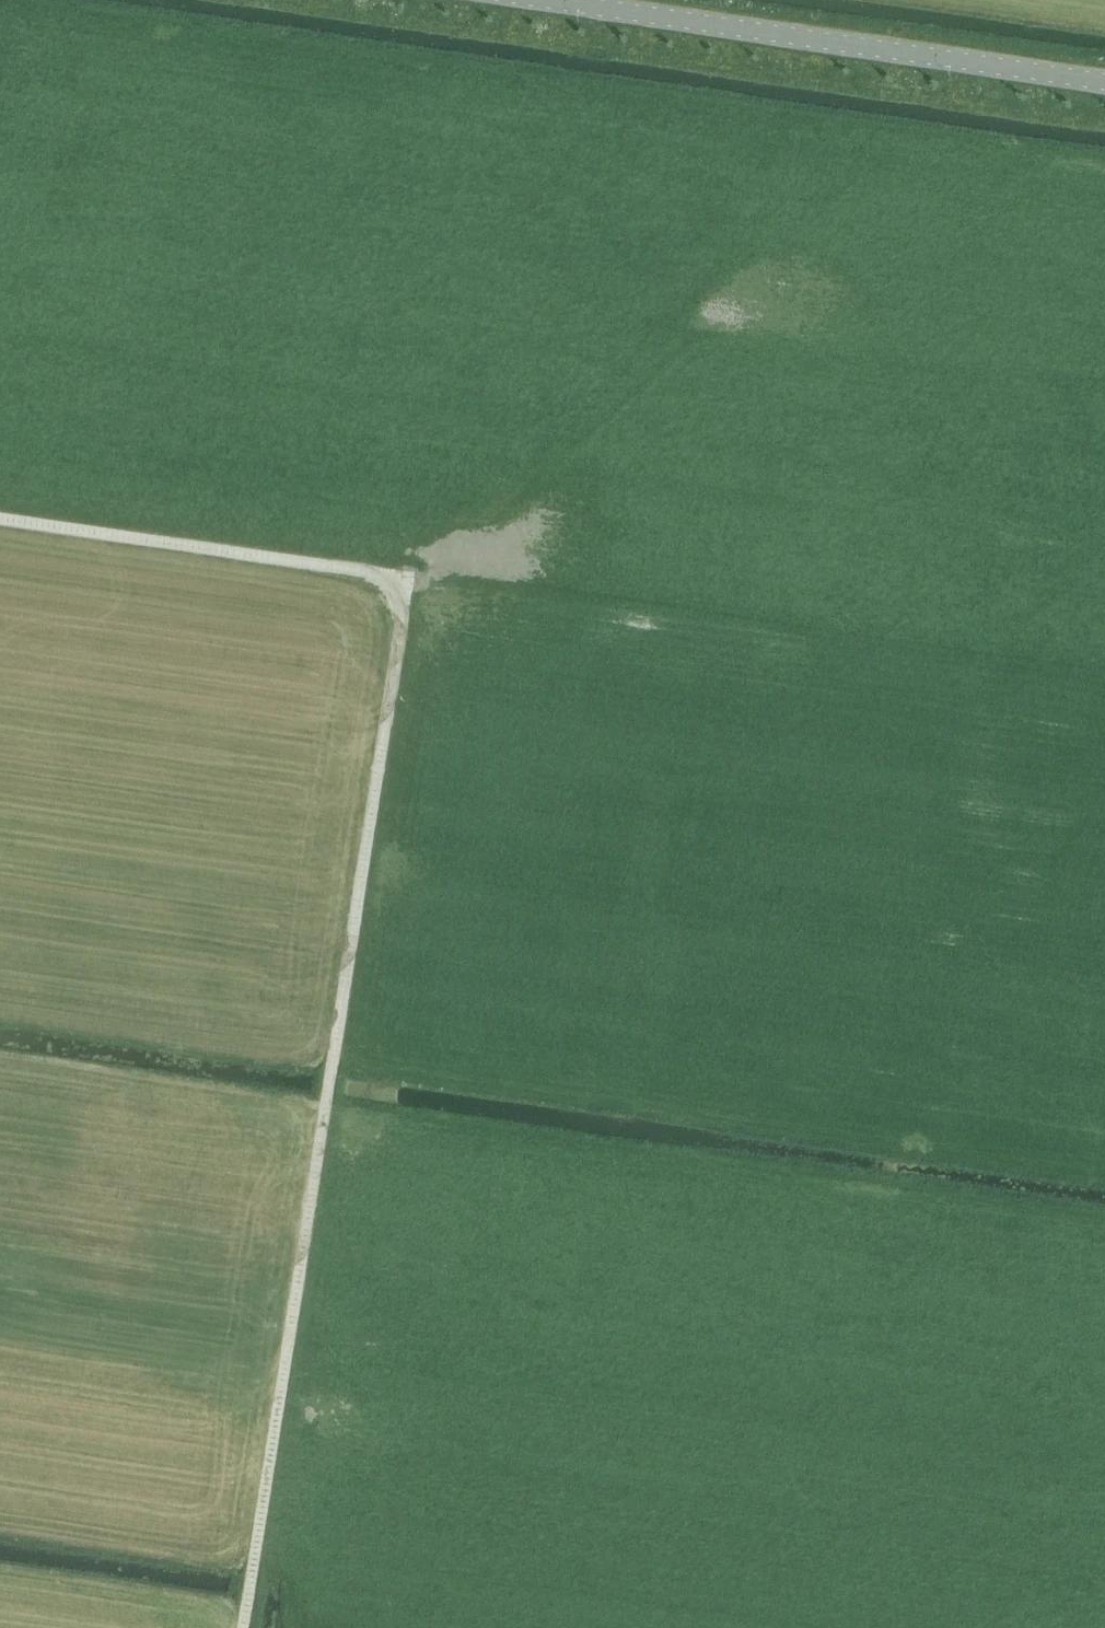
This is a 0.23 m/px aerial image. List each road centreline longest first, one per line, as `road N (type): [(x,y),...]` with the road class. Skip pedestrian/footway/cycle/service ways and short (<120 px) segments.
road 1 (tertiary): [(1104,82),(546,0)]

